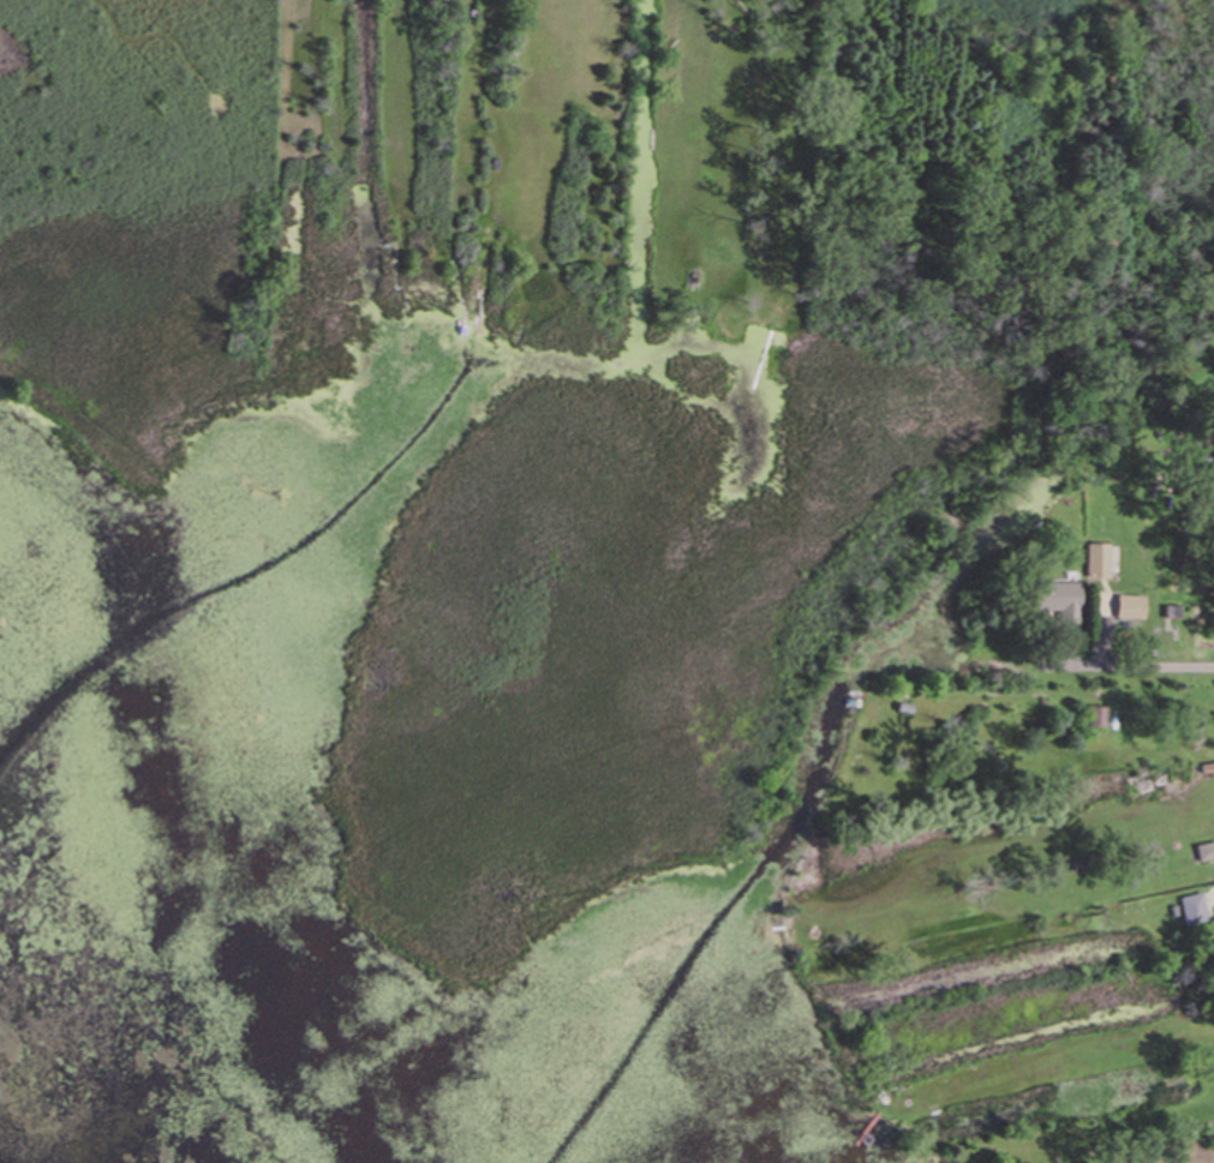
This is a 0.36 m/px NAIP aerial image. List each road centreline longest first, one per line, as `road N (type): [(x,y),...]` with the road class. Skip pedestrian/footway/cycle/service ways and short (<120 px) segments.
road 1 (residential): [(1213,677),(998,679)]

